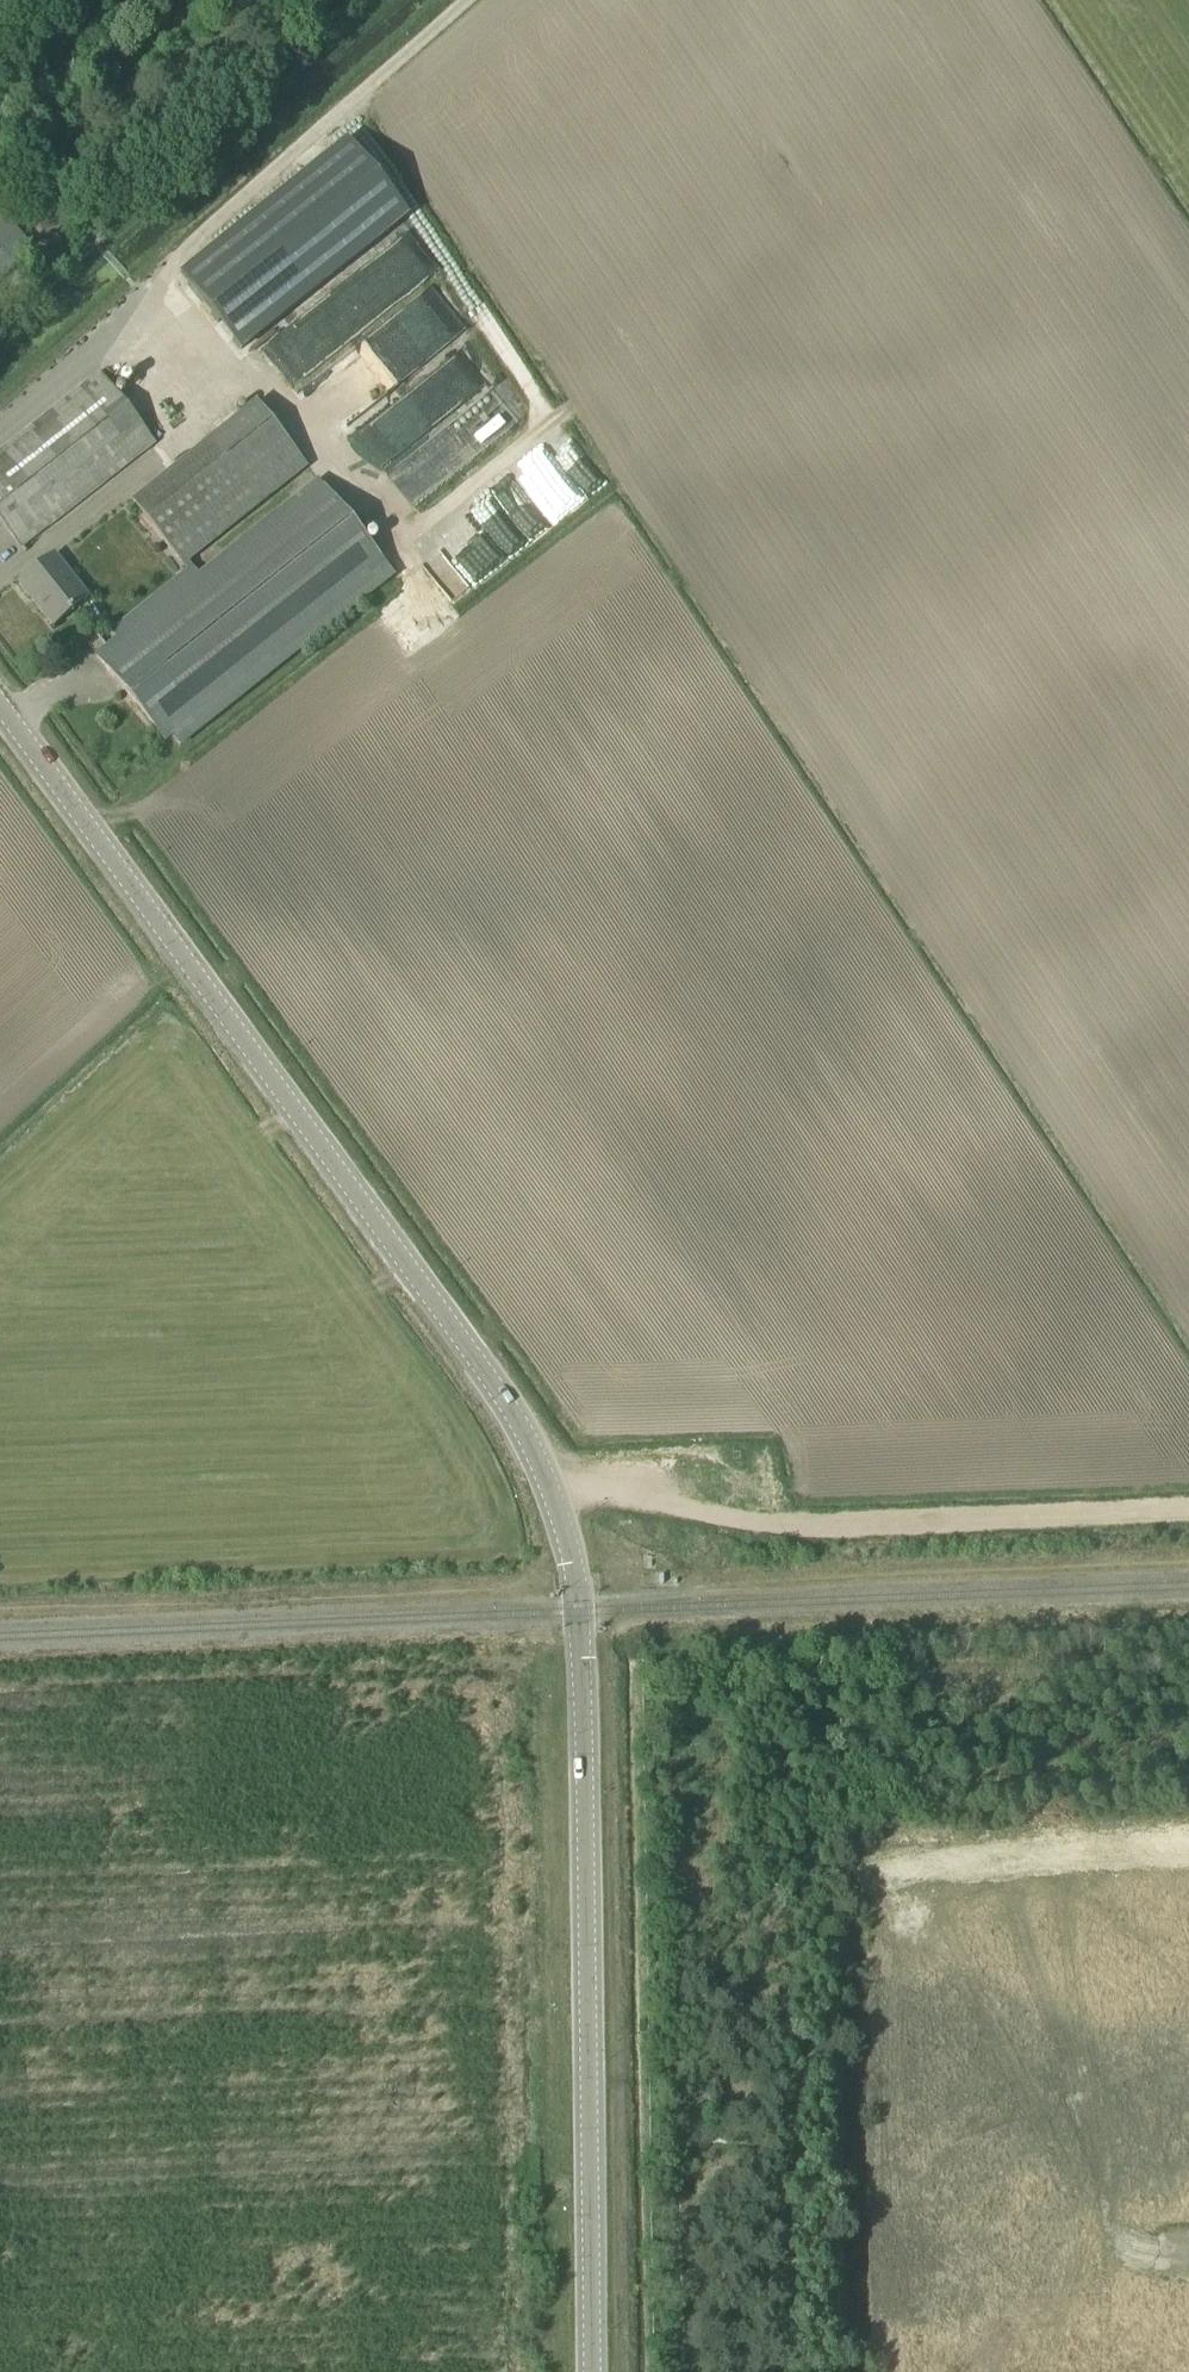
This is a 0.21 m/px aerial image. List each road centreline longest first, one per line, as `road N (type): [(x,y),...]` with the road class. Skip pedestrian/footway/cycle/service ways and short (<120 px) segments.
road 1 (tertiary): [(592,2371),(579,1628),(572,1563),(544,1465),(522,1417),(0,699)]
road 2 (track): [(544,1465),(746,1527),(1188,1512)]

